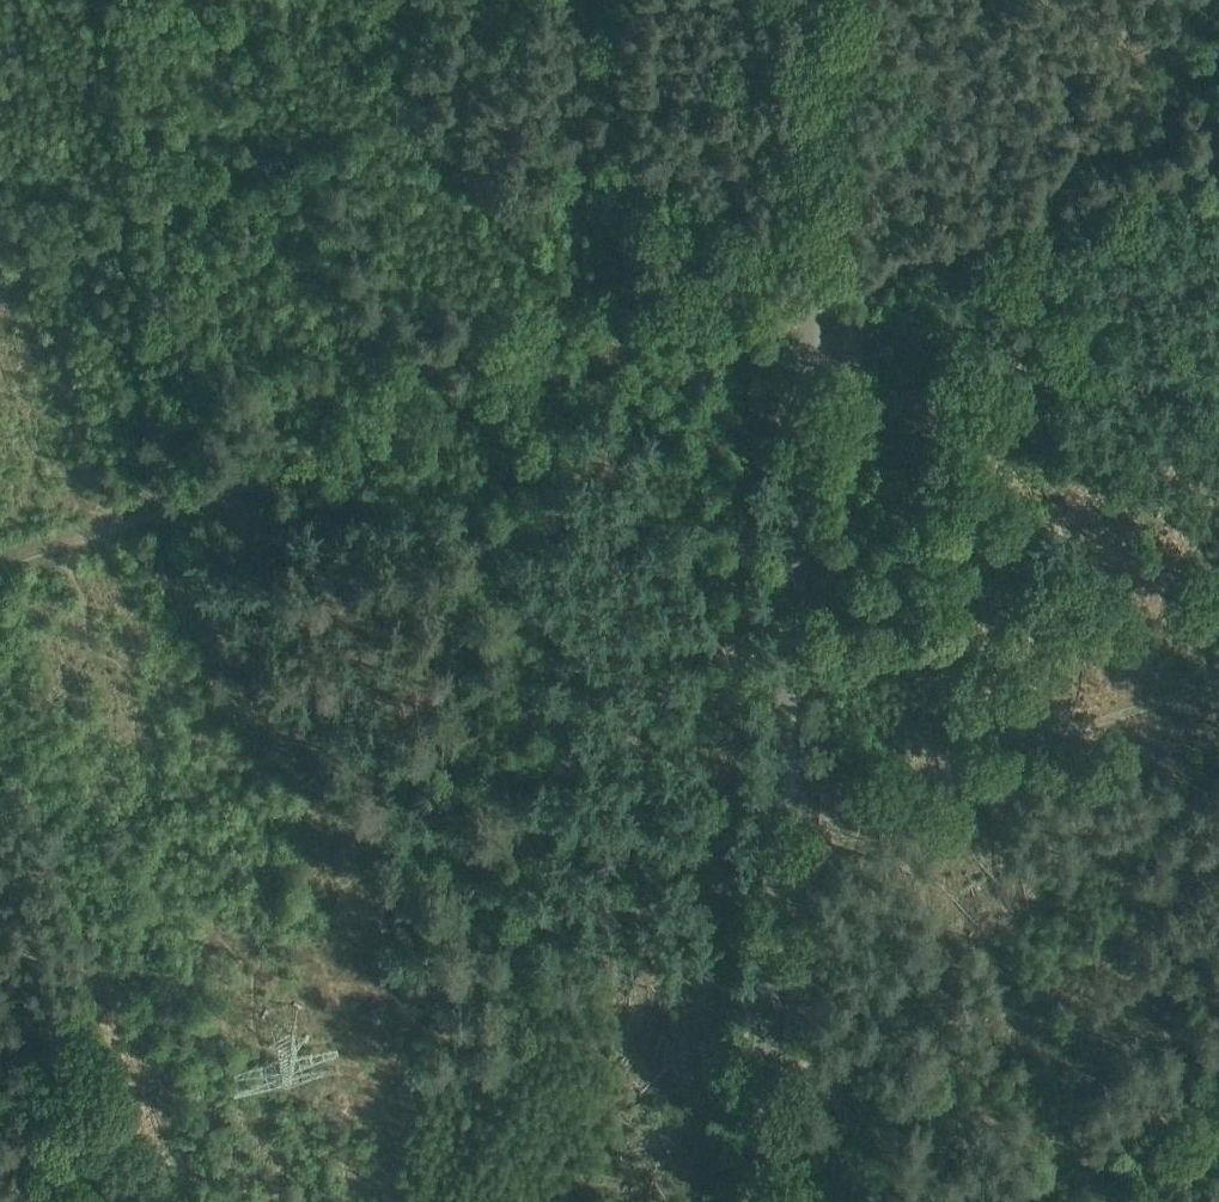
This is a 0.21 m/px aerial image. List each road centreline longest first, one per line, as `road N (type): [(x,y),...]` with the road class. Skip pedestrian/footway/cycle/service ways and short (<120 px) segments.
road 1 (unclassified): [(742,1201),(812,0)]
road 2 (track): [(1218,147),(537,384)]
road 3 (track): [(537,384),(0,570)]

